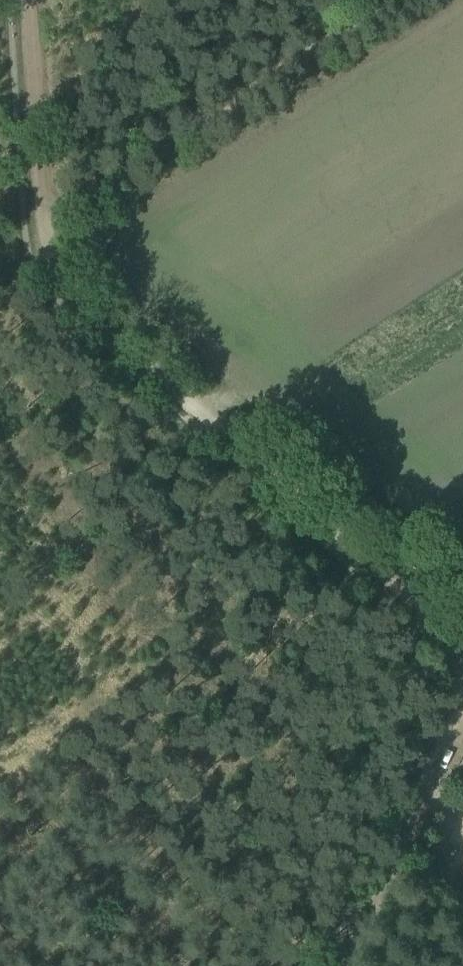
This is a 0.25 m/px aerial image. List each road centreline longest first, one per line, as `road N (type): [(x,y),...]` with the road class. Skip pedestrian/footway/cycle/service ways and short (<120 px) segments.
road 1 (track): [(24,0),(39,226),(63,289),(462,659)]
road 2 (track): [(391,0),(21,240)]
road 3 (track): [(462,725),(336,965)]

